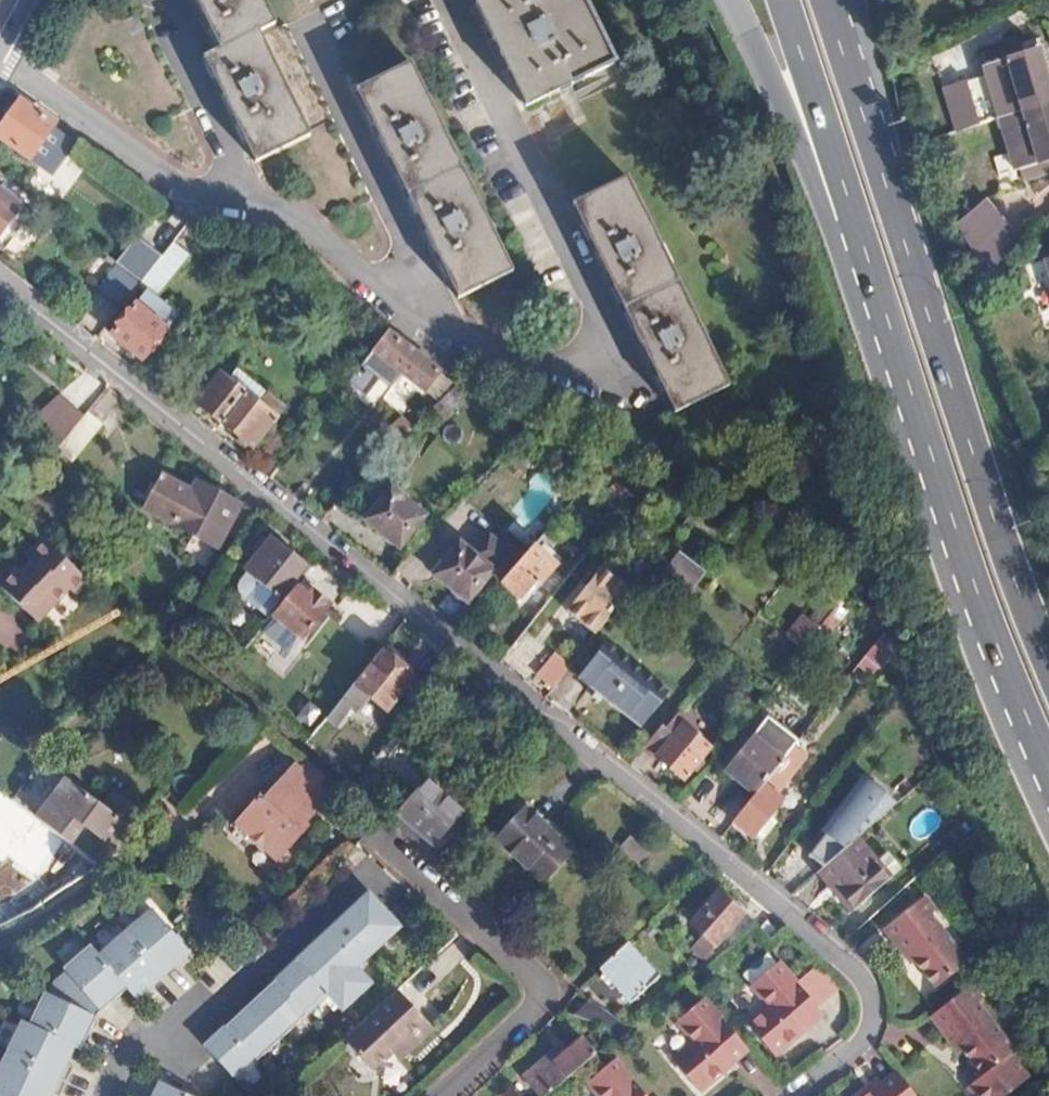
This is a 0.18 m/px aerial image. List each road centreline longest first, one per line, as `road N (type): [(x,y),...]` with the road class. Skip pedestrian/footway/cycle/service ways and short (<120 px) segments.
road 1 (residential): [(796,1095),(862,1043),(871,1003),(864,979),(0,283)]
road 2 (residential): [(637,397),(457,334),(378,283),(296,208),(182,188),(0,50)]
road 3 (primary): [(1048,659),(824,6)]
road 4 (primary): [(847,198),(1002,660),(1048,766)]
road 5 (residential): [(379,829),(538,978),(542,992),(541,1003),(444,1095)]
road 6 (primary): [(731,0),(812,185),(847,198)]
road 7 (primary): [(782,0),(847,198)]

